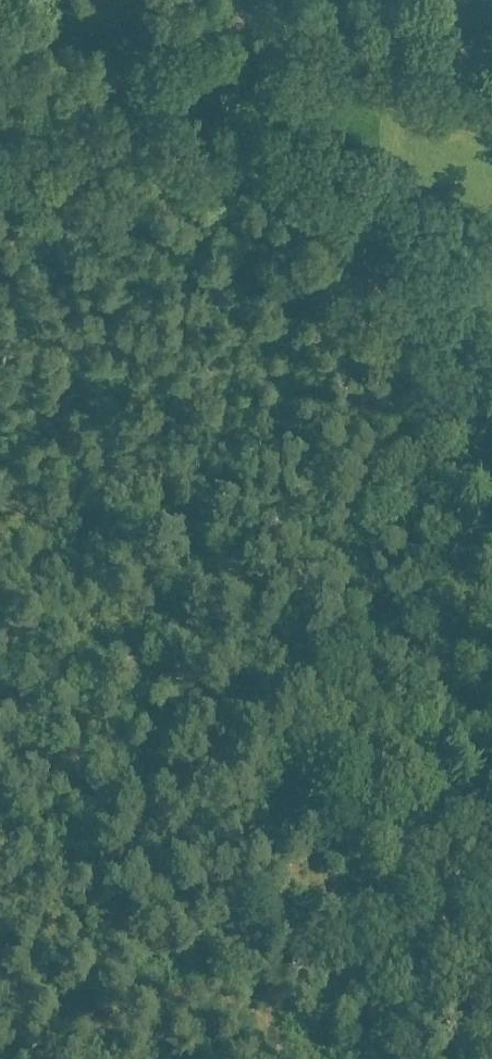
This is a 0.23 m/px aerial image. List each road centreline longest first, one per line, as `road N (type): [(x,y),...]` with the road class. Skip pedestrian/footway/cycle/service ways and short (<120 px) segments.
road 1 (track): [(491,849),(445,817),(412,775),(402,730),(439,387),(431,363),(366,289),(234,98),(221,64)]
road 2 (track): [(301,1058),(220,991),(42,1058)]
road 3 (track): [(263,38),(491,59)]

